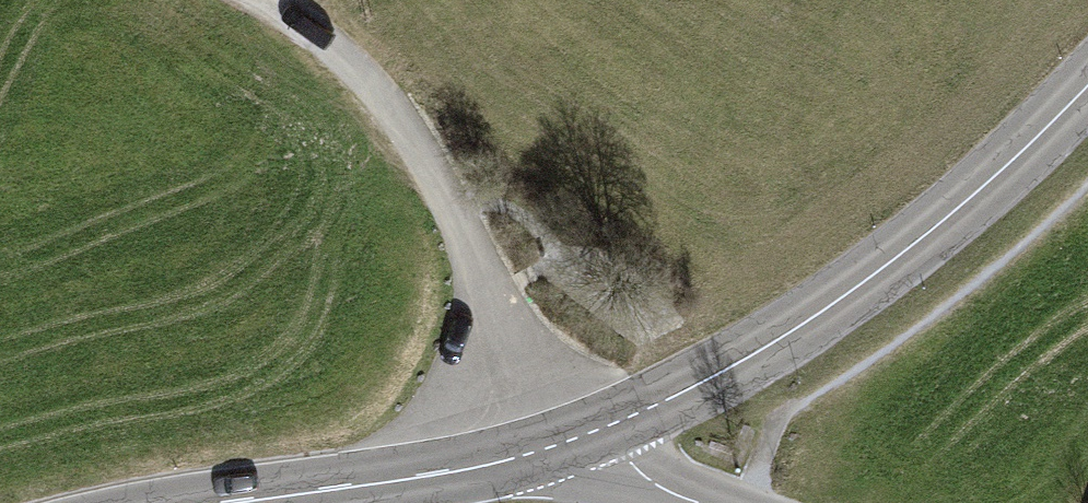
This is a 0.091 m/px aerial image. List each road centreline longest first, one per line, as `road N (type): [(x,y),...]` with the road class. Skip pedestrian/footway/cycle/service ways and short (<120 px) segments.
road 1 (tertiary): [(583,437),(775,343),(860,286),(999,173),(1087,86)]
road 2 (track): [(526,455),(488,295),(442,192),(368,81),(318,32),(269,0)]
road 3 (tertiary): [(242,502),(488,466),(583,437)]
road 4 (tertiary): [(583,437),(641,478),(696,502)]

